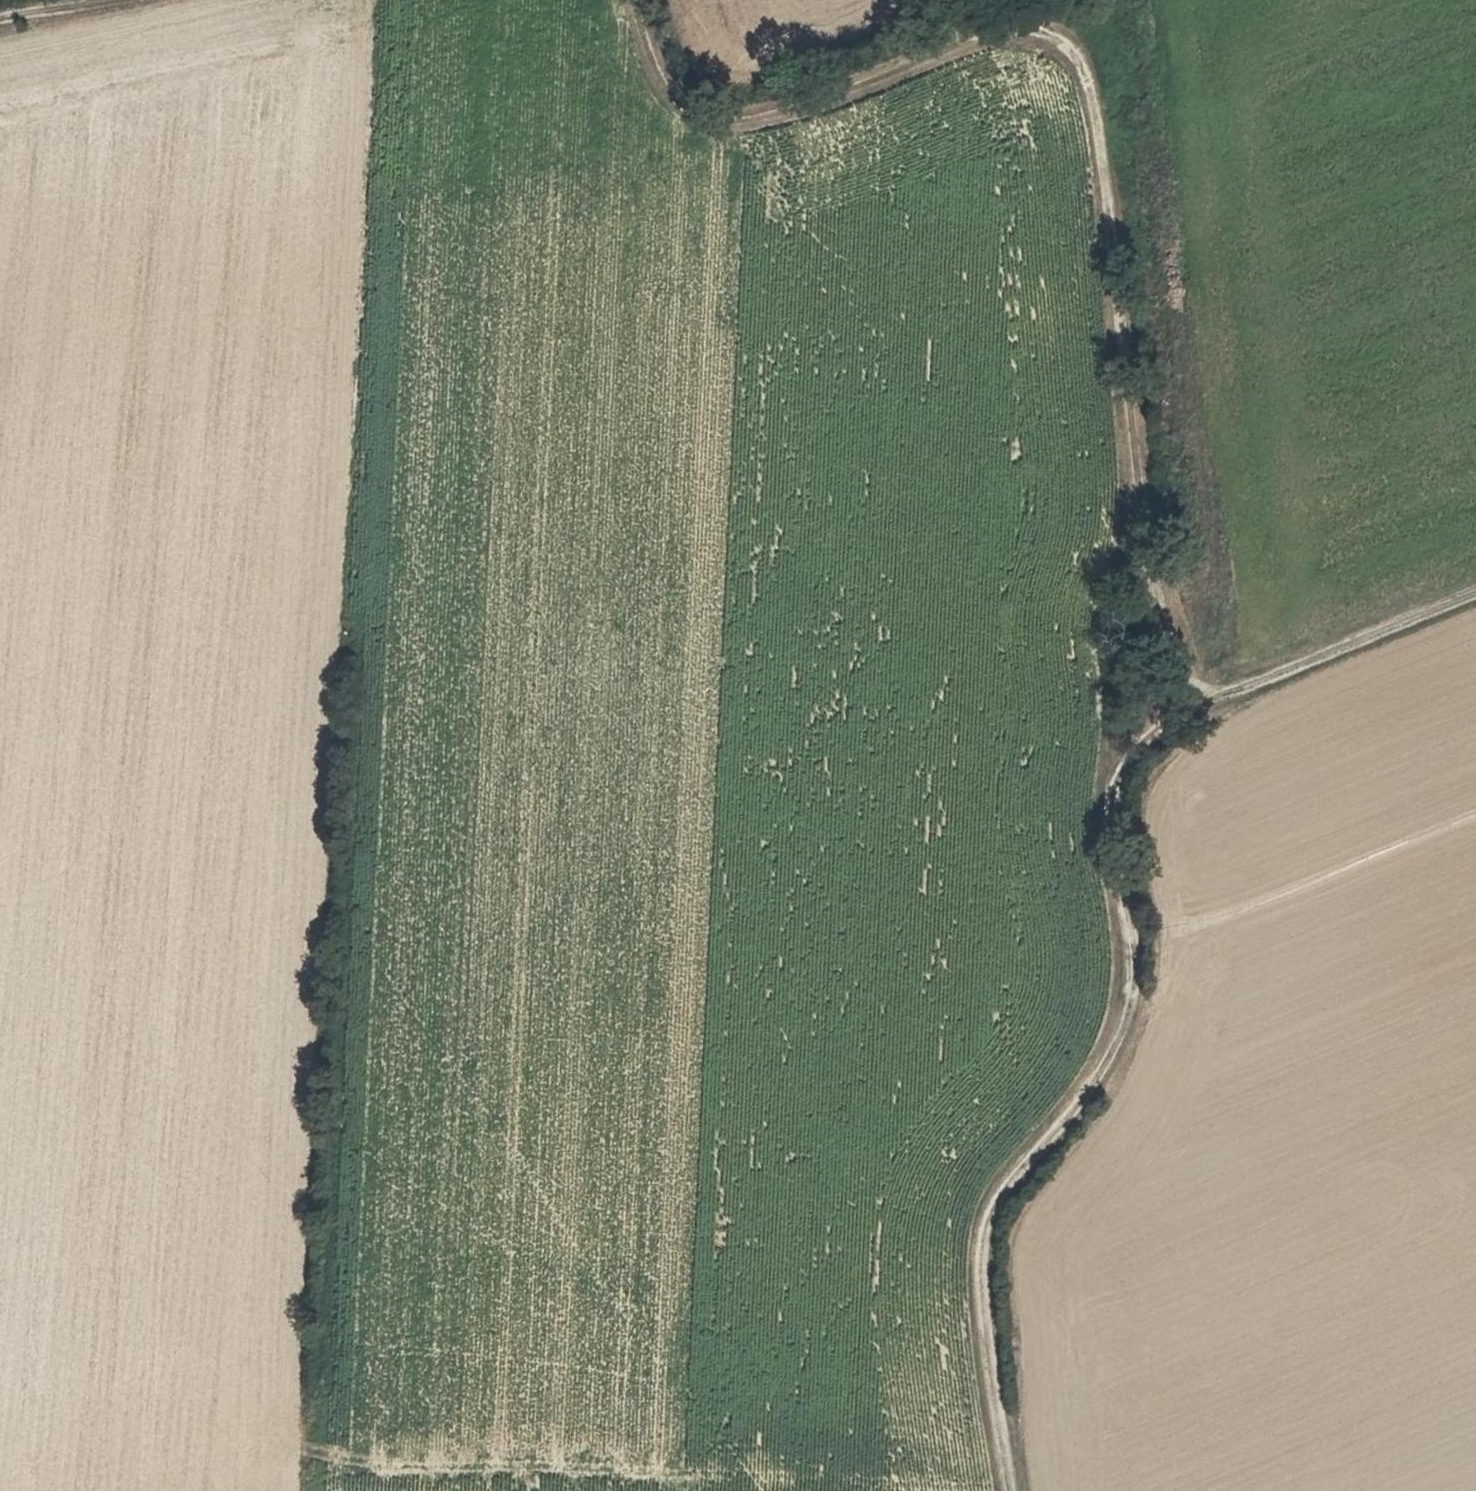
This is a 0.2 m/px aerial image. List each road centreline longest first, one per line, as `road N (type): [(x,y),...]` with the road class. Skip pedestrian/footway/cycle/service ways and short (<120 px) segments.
road 1 (track): [(1171,729),(1093,163),(1068,76),(1046,46),(1012,38),(754,124),(692,122),(658,82),(626,0)]
road 2 (track): [(1171,729),(1136,765),(1125,805),(1136,999),(1108,1058),(1013,1183),(996,1245),(994,1320),(1019,1490)]
road 3 (track): [(1475,594),(1171,729)]
road 4 (track): [(0,28),(138,0)]

